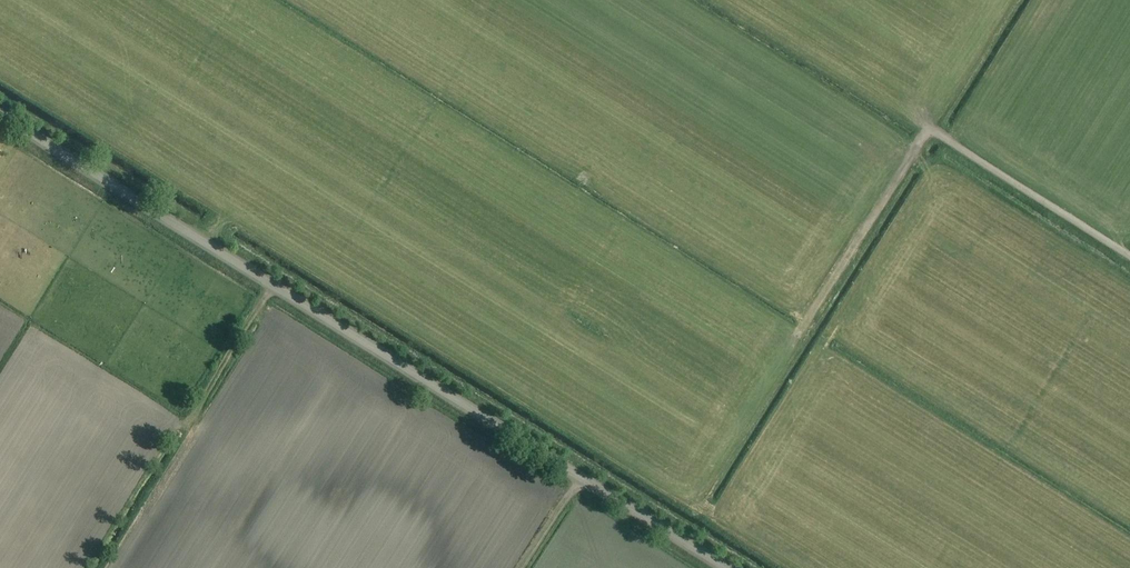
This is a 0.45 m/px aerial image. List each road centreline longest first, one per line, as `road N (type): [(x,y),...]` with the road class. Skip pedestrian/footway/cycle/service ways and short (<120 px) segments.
road 1 (unclassified): [(0,115),(725,567)]

